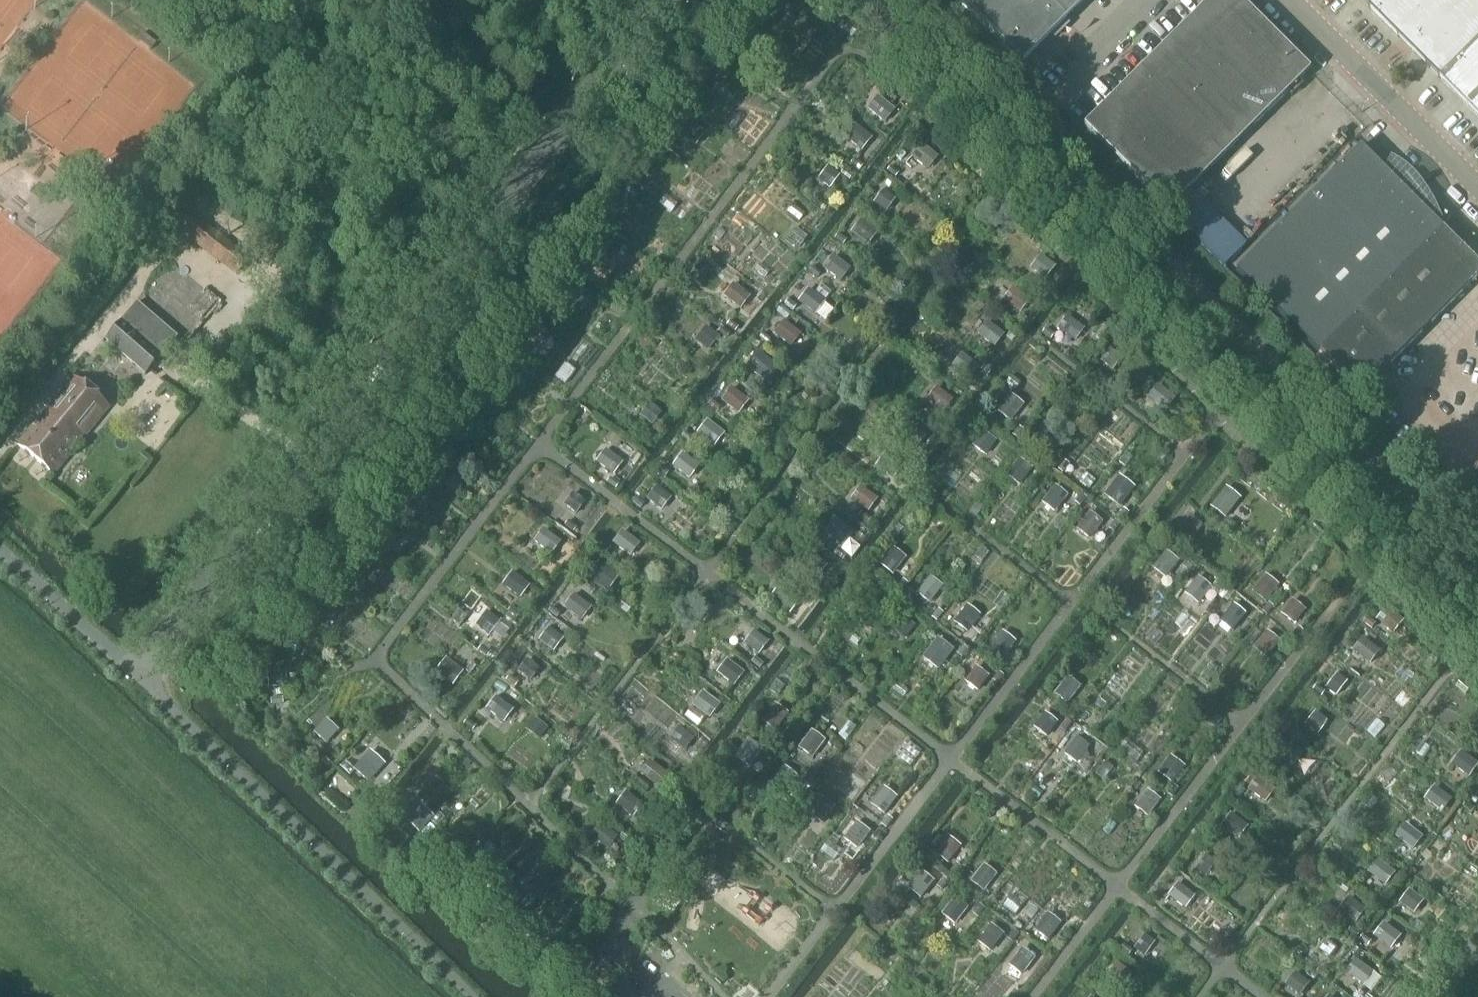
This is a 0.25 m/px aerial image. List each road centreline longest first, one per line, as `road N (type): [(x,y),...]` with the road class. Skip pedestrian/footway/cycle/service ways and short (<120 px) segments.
road 1 (unclassified): [(142,675),(662,0)]
road 2 (unclassified): [(142,675),(475,996)]
road 3 (tertiary): [(1477,189),(1290,0)]
road 4 (unclassified): [(0,551),(142,675)]
road 5 (unclassified): [(1152,0),(1067,89)]

